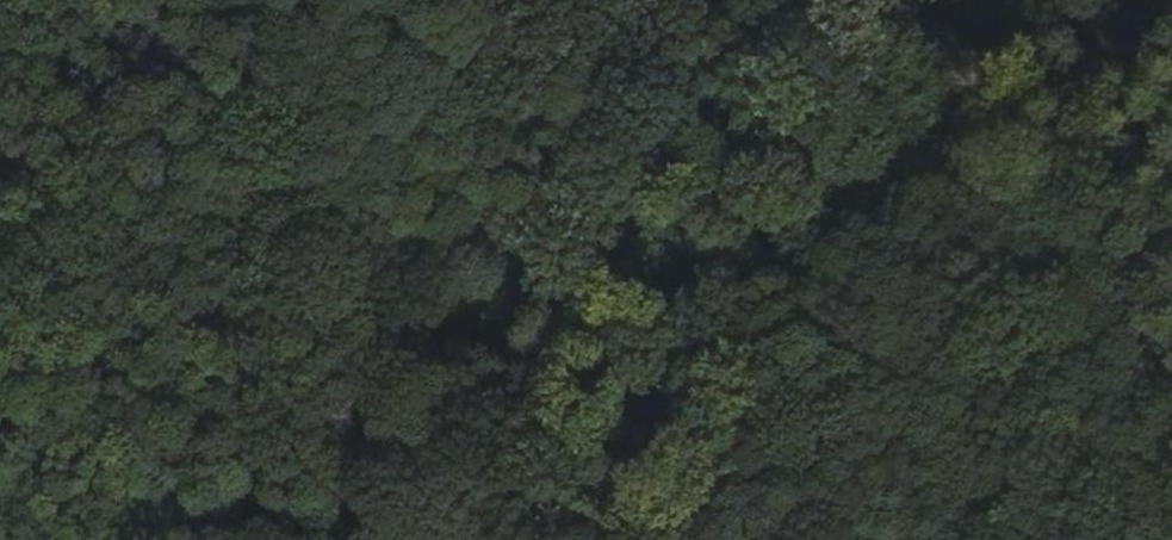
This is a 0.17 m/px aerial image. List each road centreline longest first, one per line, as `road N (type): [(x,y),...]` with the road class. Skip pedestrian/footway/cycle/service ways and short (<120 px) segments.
road 1 (track): [(151,539),(430,412),(569,364),(775,257),(1171,21)]
road 2 (track): [(484,539),(757,0)]
road 3 (track): [(1046,89),(1171,426)]

